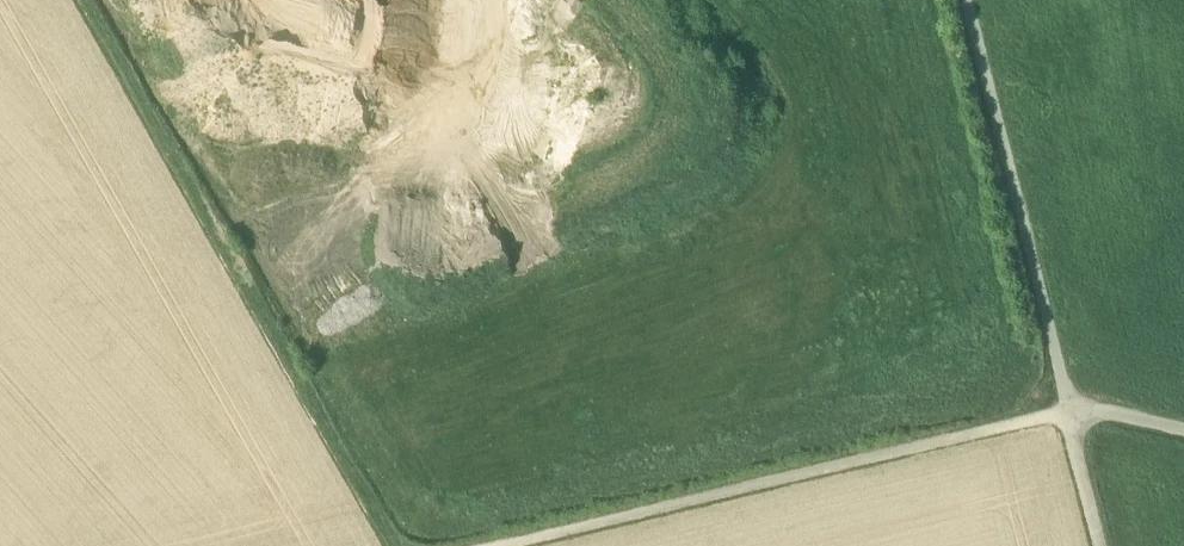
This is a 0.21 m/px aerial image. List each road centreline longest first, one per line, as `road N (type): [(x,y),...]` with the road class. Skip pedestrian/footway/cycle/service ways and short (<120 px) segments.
road 1 (track): [(86,0),(395,545)]
road 2 (residential): [(1109,545),(1079,417),(1183,441)]

